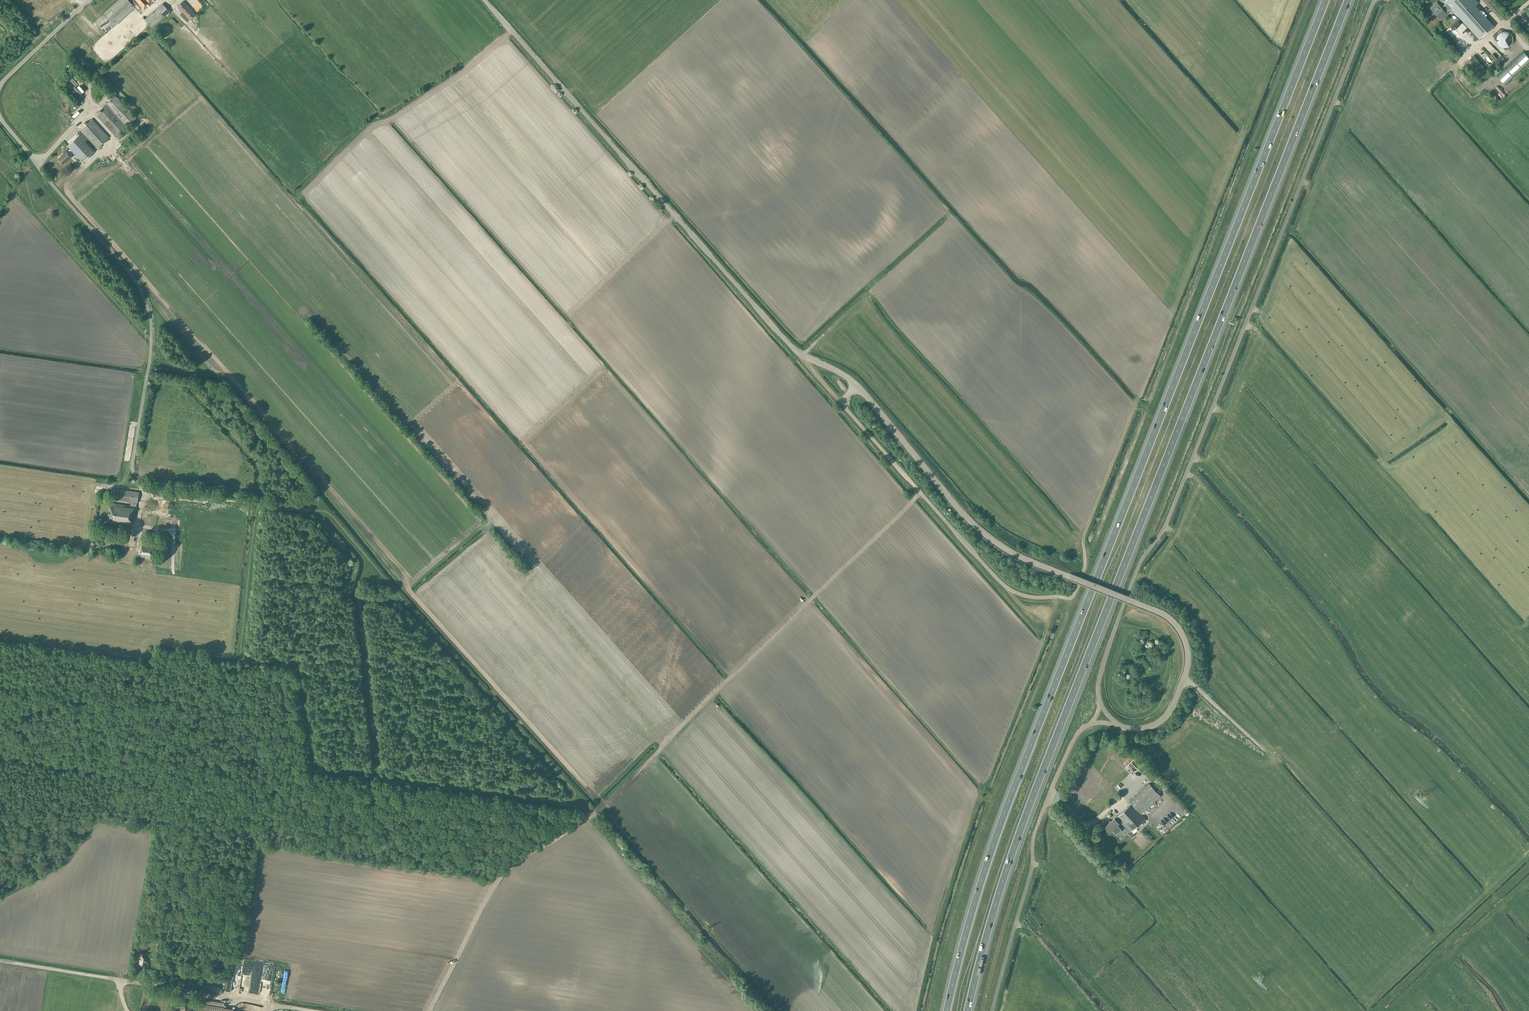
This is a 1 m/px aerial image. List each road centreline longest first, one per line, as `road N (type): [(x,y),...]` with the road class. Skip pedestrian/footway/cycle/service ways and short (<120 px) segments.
road 1 (motorway): [(970,1010),(1033,798),(1350,0)]
road 2 (motorway): [(1325,0),(1014,788),(945,1010)]
road 3 (unclassified): [(1101,704),(1099,679),(1127,595),(1165,527),(1374,0)]
road 4 (track): [(920,492),(607,805),(495,884),(430,1010)]
road 5 (track): [(144,495),(328,512),(594,813)]
road 6 (unclassified): [(1118,725),(1148,727),(1170,711),(1187,665),(1178,628),(1157,611),(991,539),(857,386)]
road 7 (unclassified): [(857,386),(787,341),(484,0)]
road 8 (unclassified): [(138,483),(132,468),(150,361),(146,303),(127,268),(0,118)]
road 9 (unclassified): [(992,1010),(1034,834),(1071,745),(1091,724)]
road 10 (track): [(257,503),(260,467),(187,382),(188,370),(172,366),(151,341)]
road 11 (unclassified): [(920,492),(847,409),(857,386)]
road 12 (unclassified): [(0,86),(88,0)]
road 13 (track): [(138,483),(139,526),(174,530),(173,572)]

